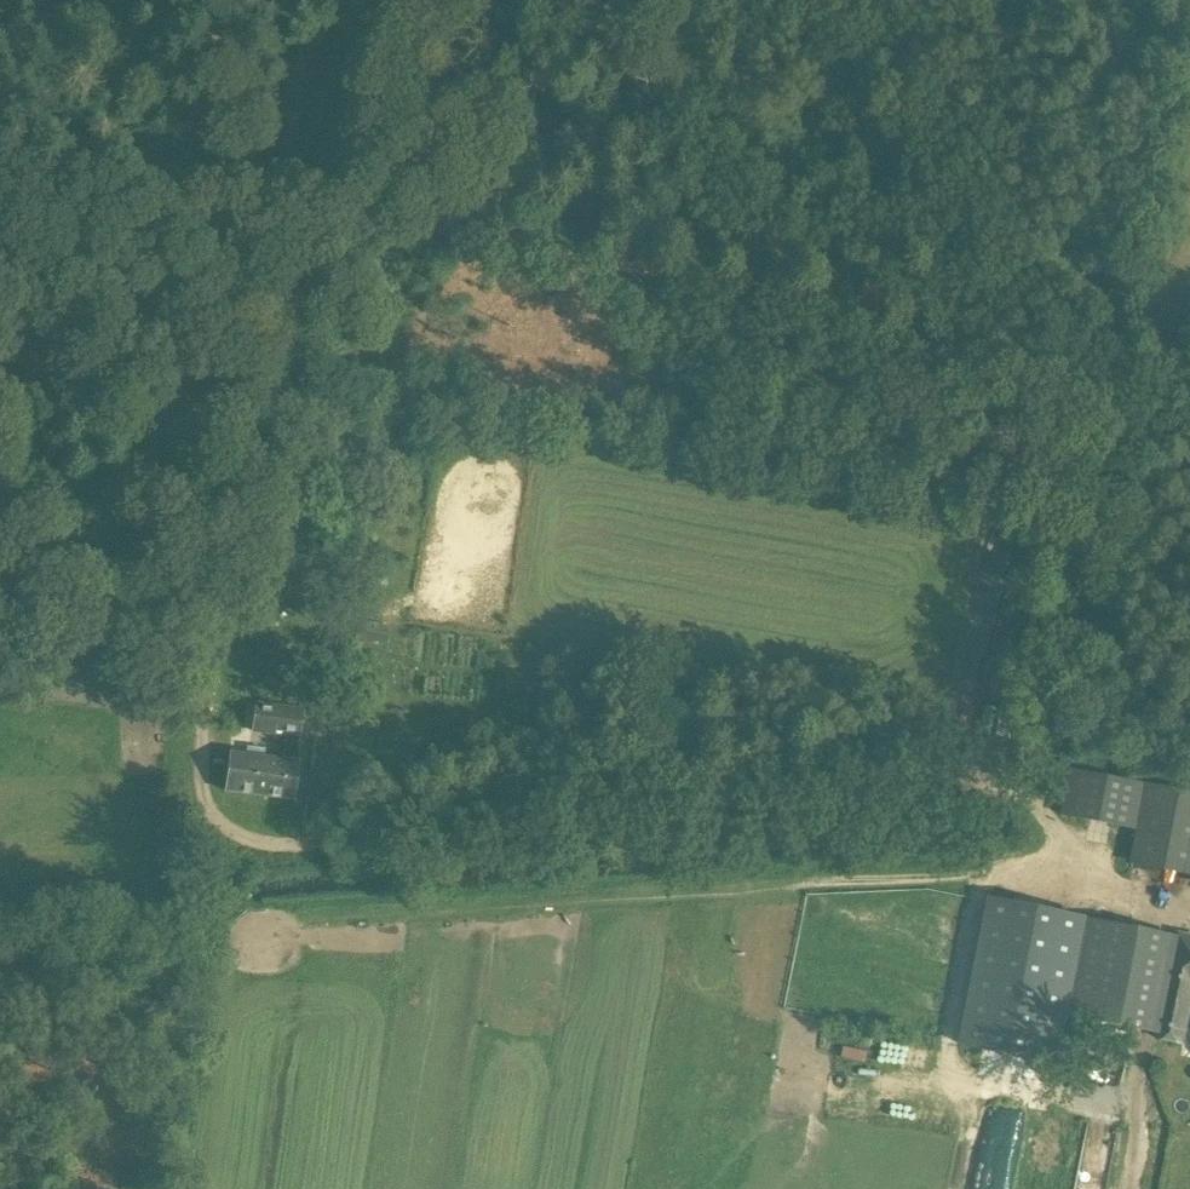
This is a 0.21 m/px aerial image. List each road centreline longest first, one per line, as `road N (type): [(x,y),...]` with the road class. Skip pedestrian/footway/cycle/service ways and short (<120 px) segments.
road 1 (track): [(1121,358),(1040,765),(969,795),(737,834),(490,847),(257,842),(221,823),(204,796),(202,725),(153,653),(72,607),(0,609)]

